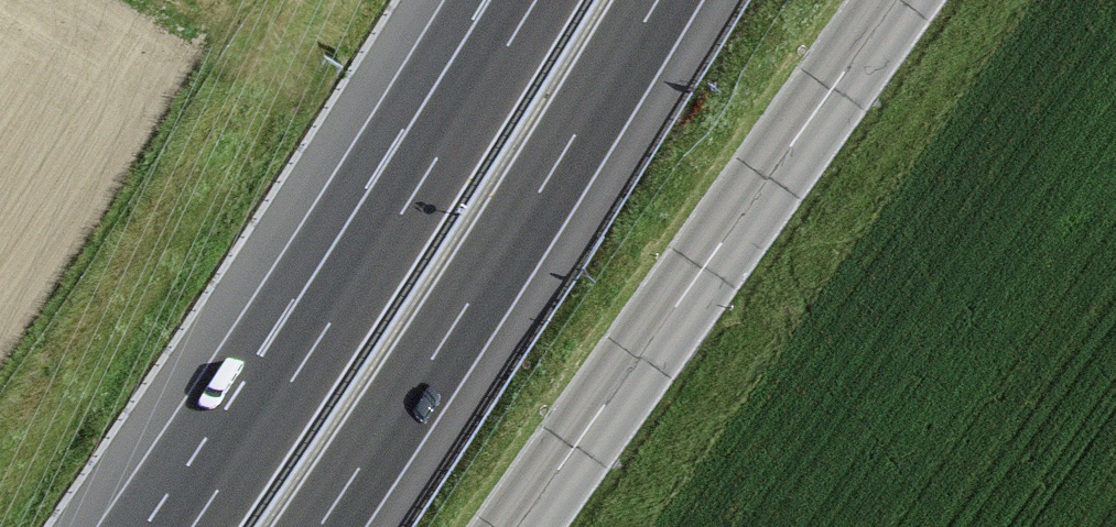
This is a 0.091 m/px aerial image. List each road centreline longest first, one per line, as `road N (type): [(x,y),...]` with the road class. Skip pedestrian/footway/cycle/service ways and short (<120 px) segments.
road 1 (primary): [(897,0),(518,526)]
road 2 (motorway): [(536,0),(193,526)]
road 3 (motorway): [(320,526),(658,0)]

